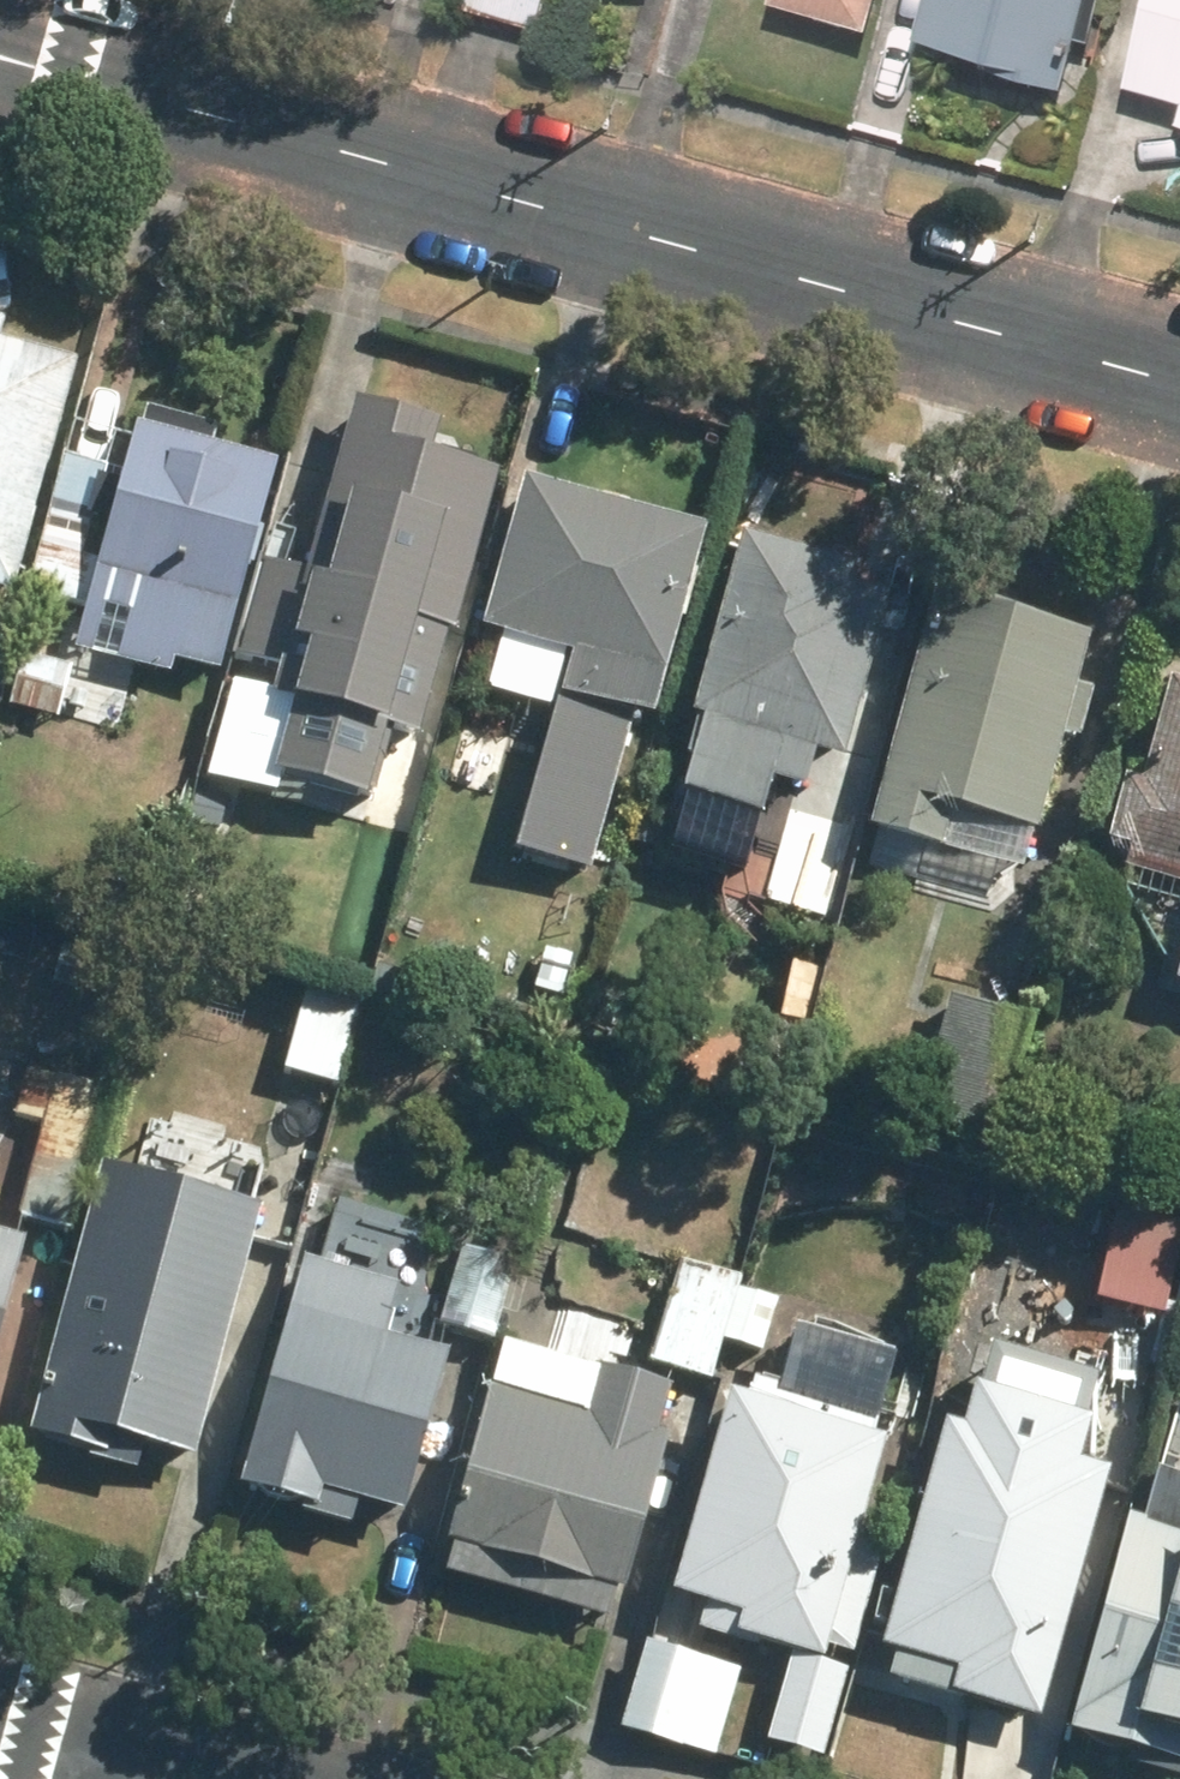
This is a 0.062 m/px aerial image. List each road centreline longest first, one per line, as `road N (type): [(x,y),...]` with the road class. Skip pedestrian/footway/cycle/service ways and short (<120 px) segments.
road 1 (residential): [(1179,380),(0,52)]
road 2 (residential): [(0,1736),(155,1778)]

